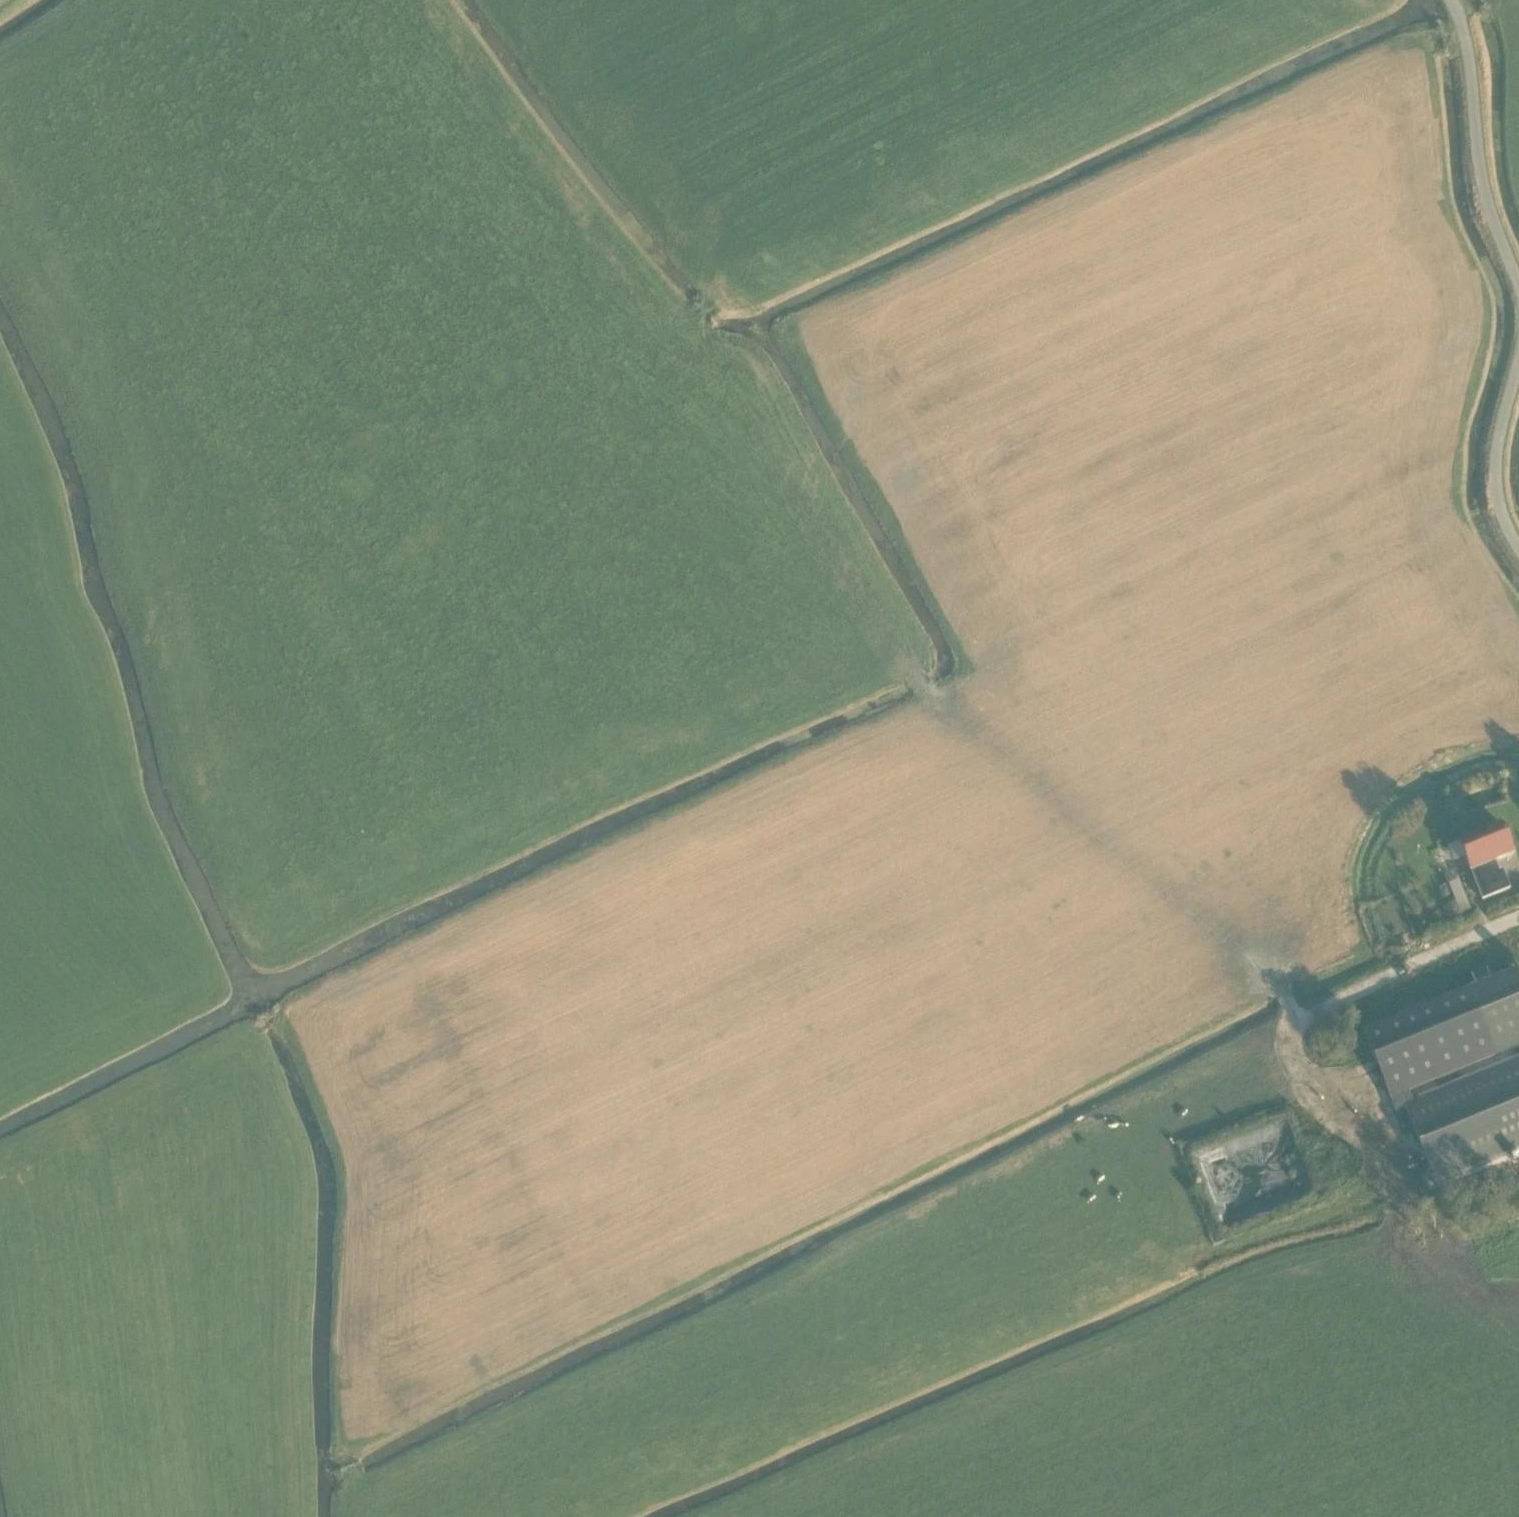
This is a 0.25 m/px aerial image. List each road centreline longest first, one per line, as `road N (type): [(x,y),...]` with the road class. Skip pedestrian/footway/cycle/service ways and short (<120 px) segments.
road 1 (unclassified): [(1518,282),(1488,209),(1463,32),(1451,0)]
road 2 (unclassified): [(1518,550),(1494,473),(1518,360)]

